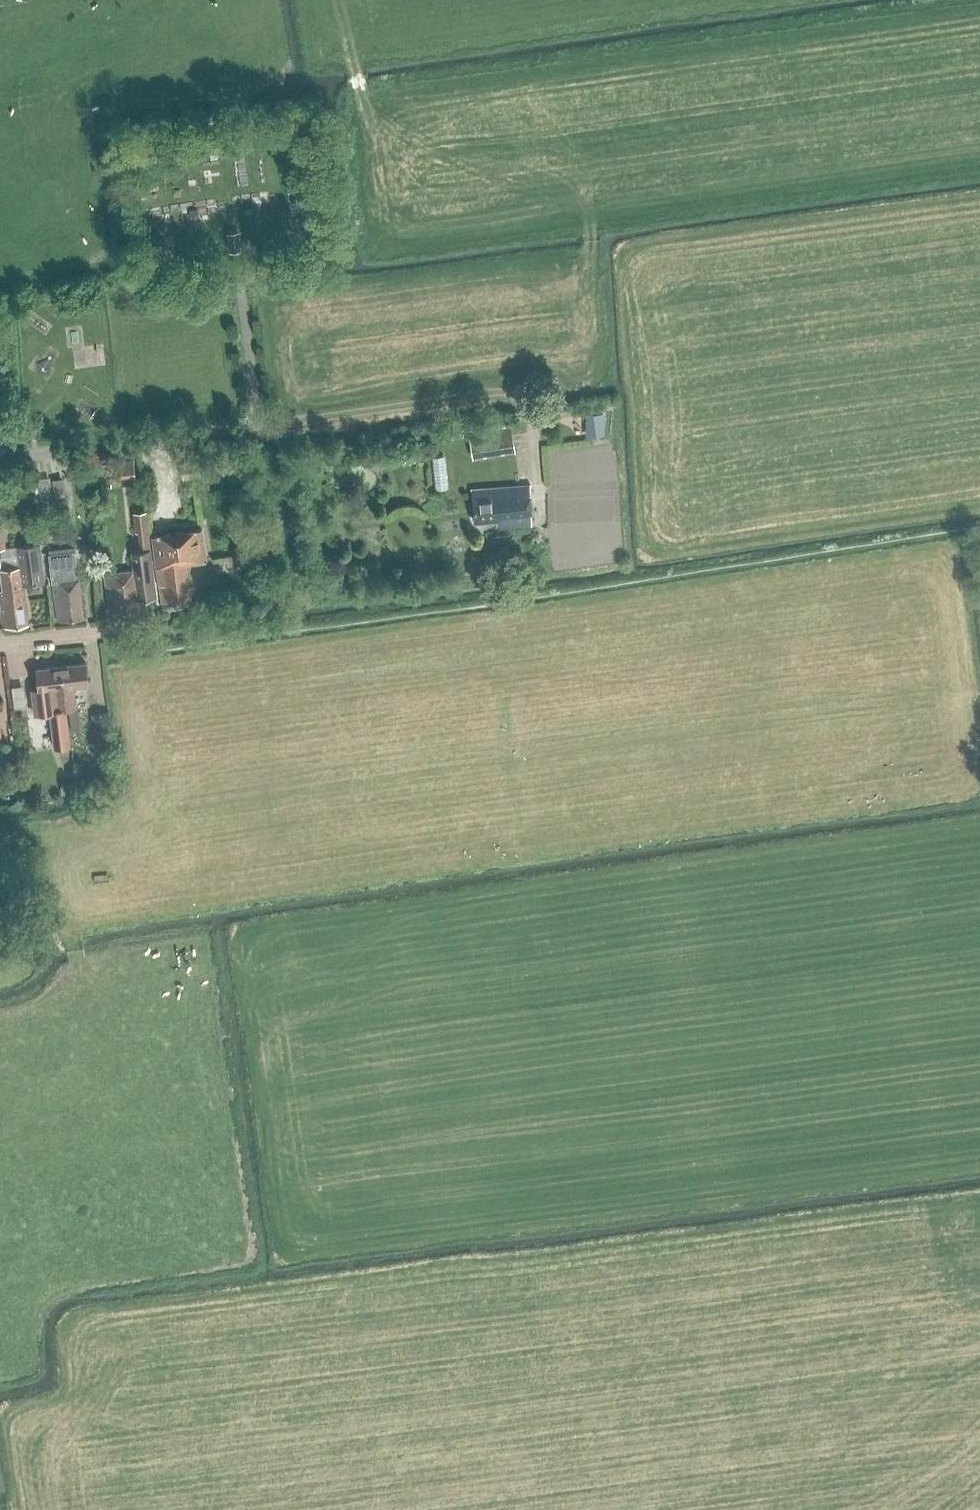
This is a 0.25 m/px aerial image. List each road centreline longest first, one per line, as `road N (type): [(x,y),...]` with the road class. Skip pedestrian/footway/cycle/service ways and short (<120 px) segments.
road 1 (track): [(319,419),(517,394),(526,399),(530,449)]
road 2 (residential): [(0,644),(156,622)]

